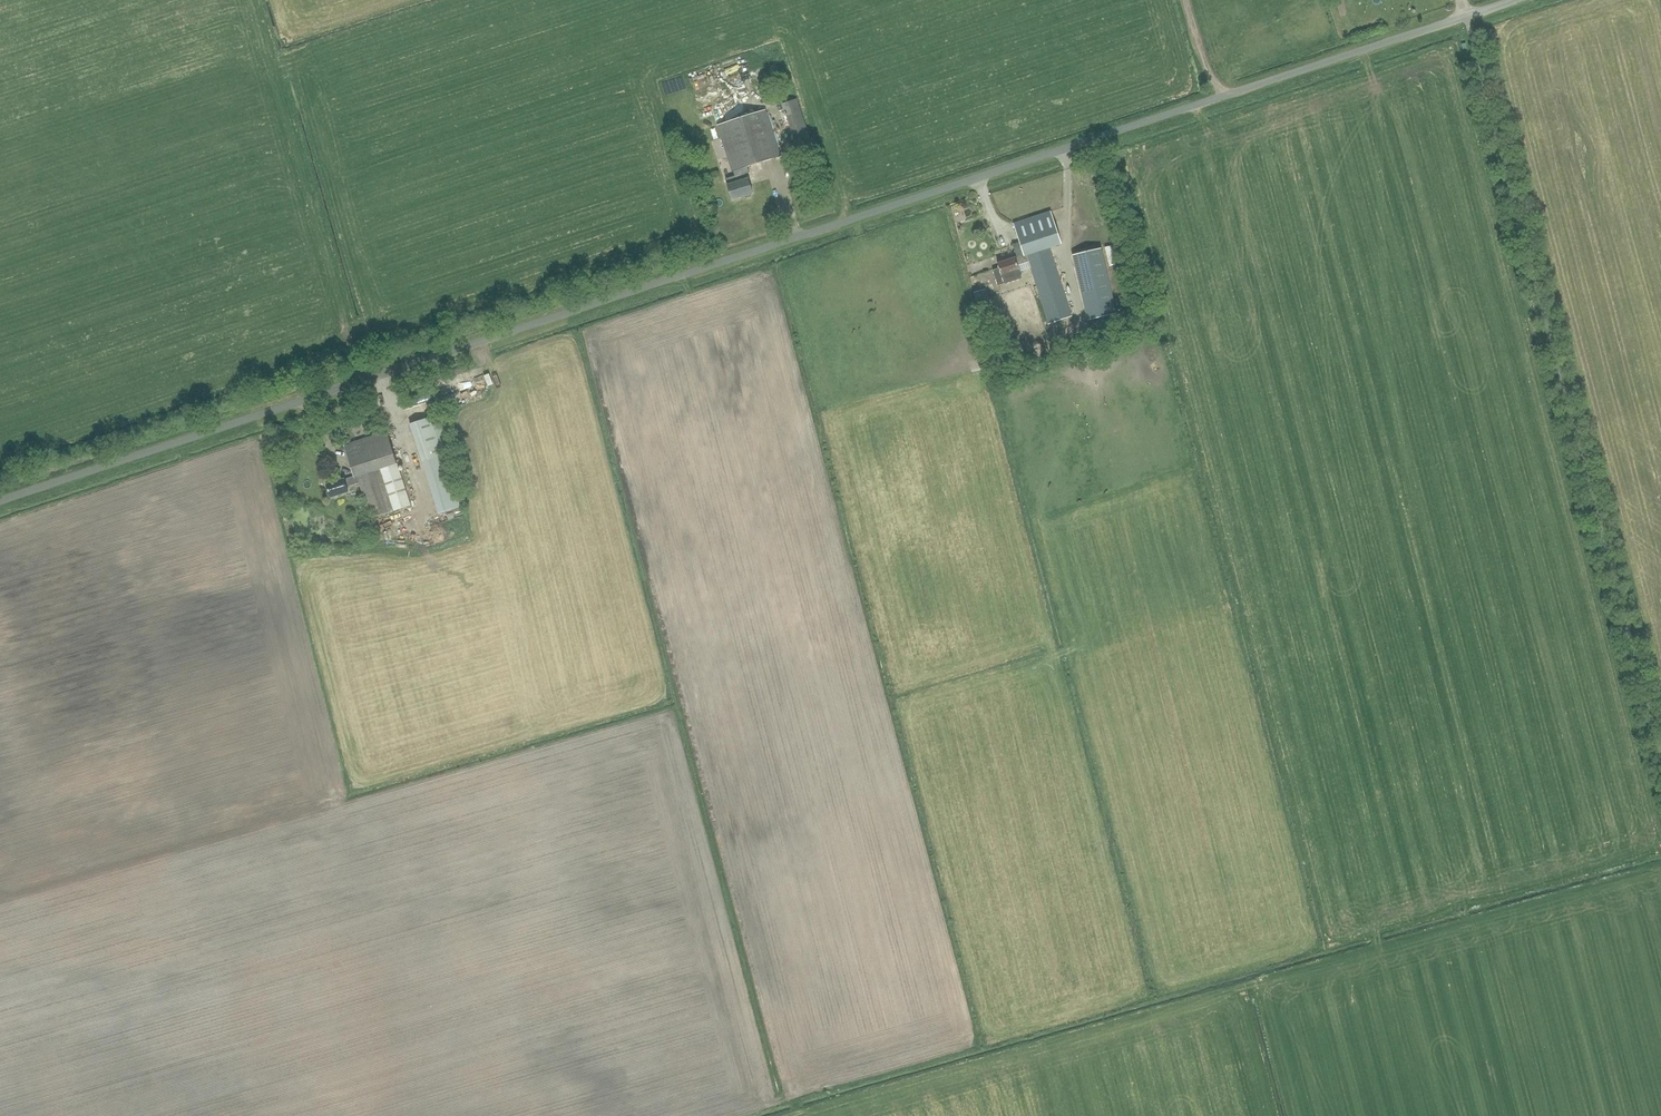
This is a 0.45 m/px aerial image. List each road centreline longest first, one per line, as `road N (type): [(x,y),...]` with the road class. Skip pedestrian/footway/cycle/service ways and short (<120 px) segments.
road 1 (unclassified): [(0,499),(1507,0)]

